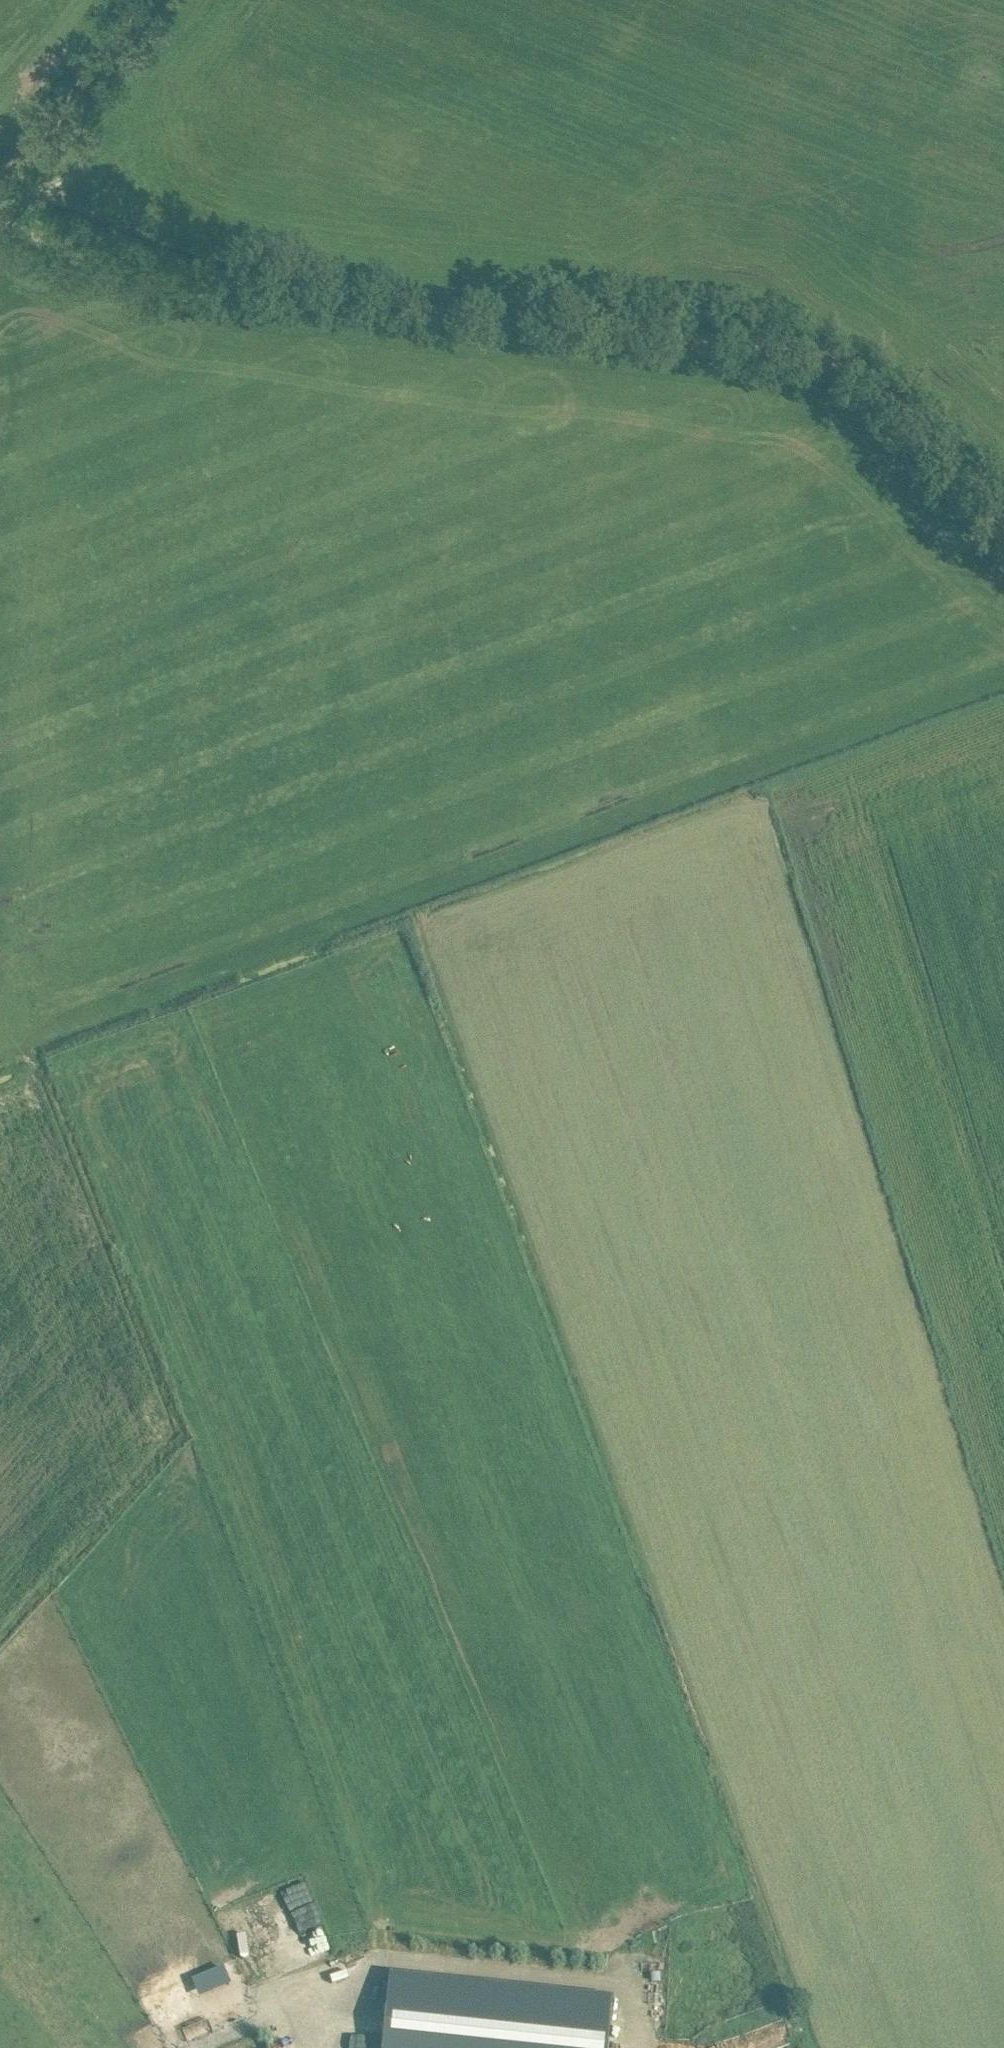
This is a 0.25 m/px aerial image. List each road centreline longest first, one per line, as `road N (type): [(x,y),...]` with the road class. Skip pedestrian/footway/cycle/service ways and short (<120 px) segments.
road 1 (track): [(147,0),(22,174),(20,200)]

